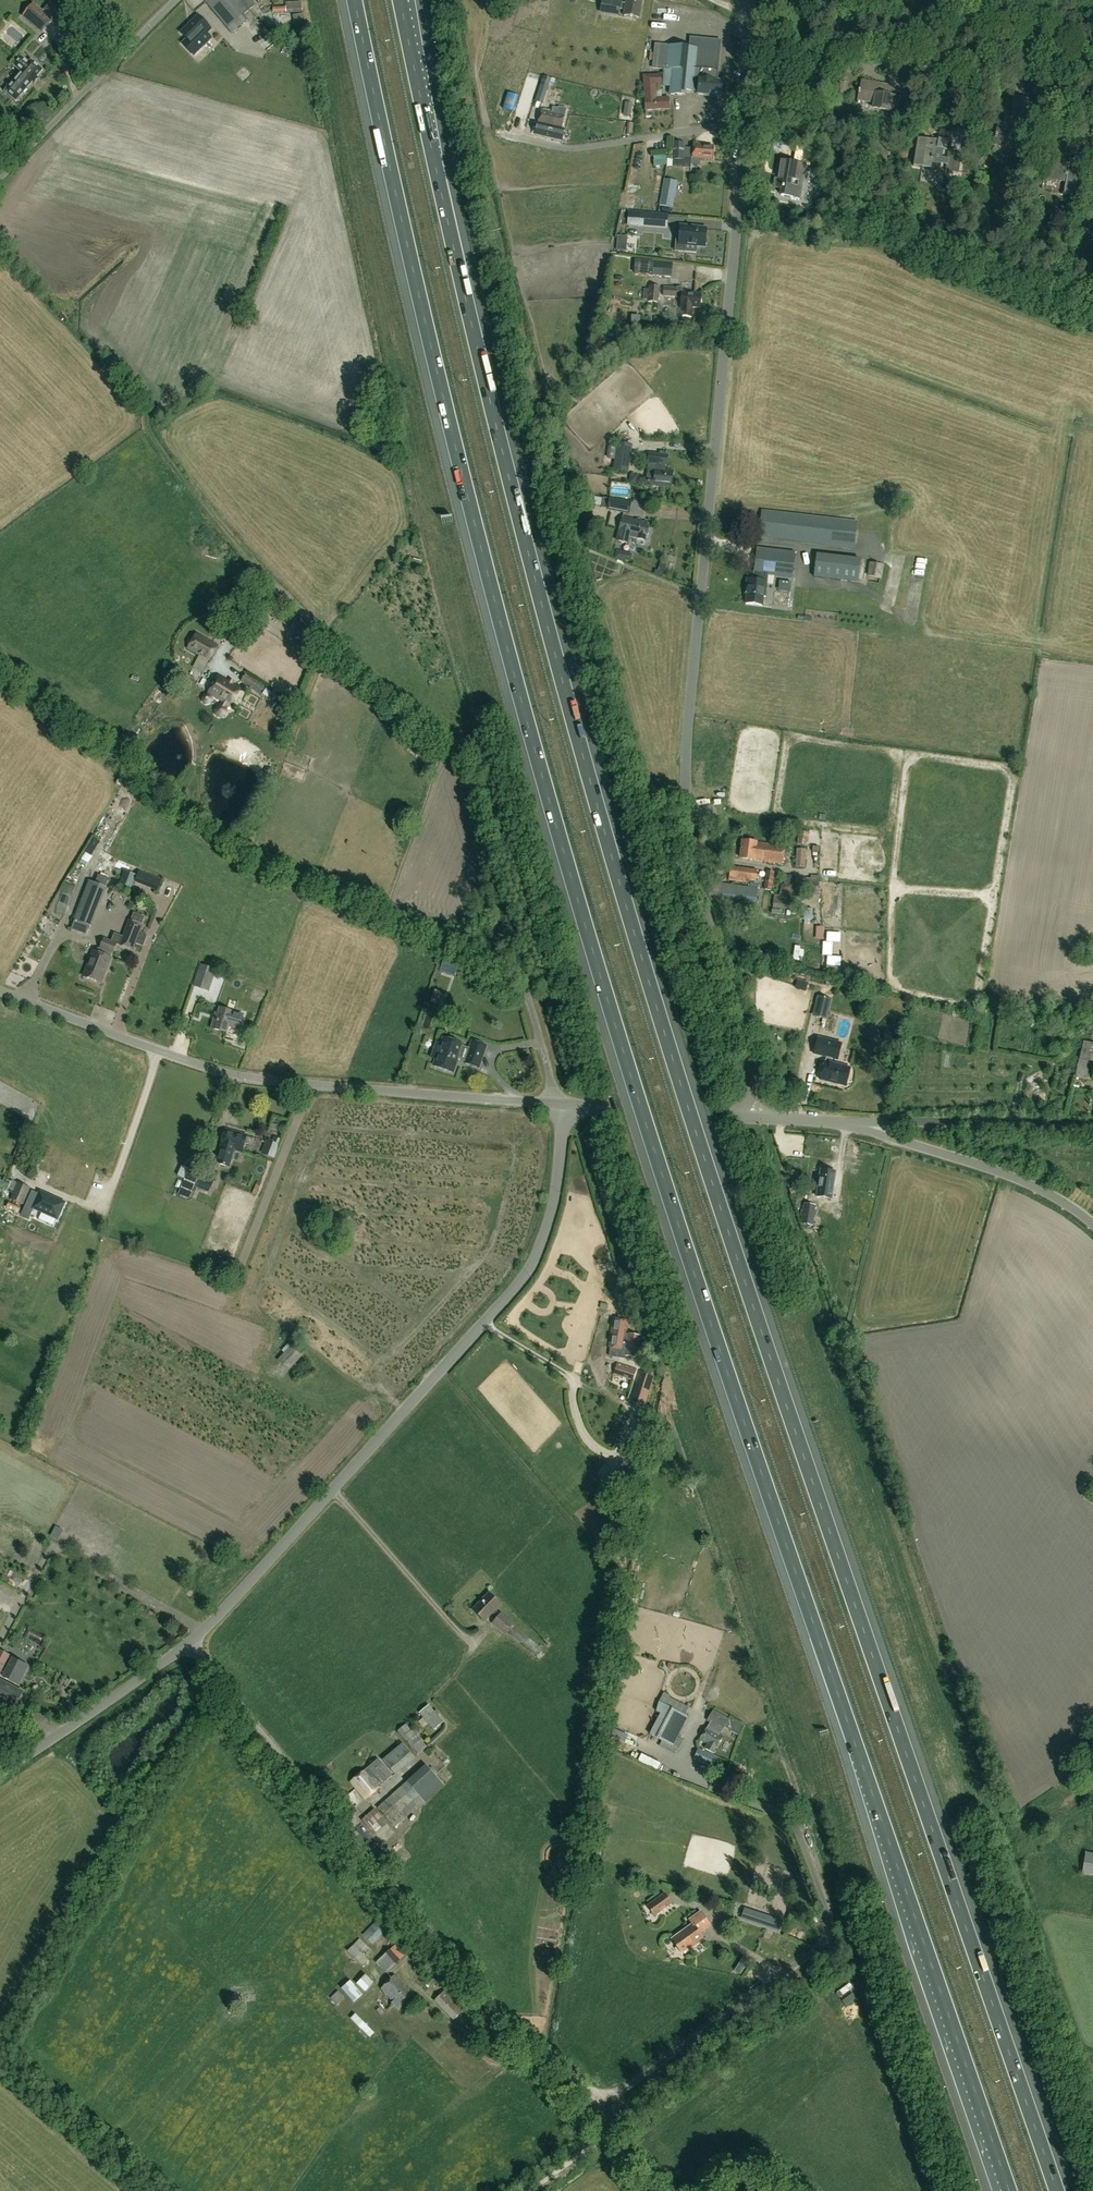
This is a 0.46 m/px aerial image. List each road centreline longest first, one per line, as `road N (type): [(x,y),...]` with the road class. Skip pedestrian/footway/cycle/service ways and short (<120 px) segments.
road 1 (motorway): [(1056,2190),(697,1133),(588,773),(399,0)]
road 2 (motorway): [(355,0),(439,402),(541,792),(648,1133),(1009,2190)]
road 3 (unclassified): [(760,1116),(694,864),(685,794),(746,122),(744,9)]
road 4 (unclassified): [(188,1644),(528,1267),(551,1220),(562,1144),(557,1105)]
road 5 (unclassified): [(592,2103),(502,2016),(188,1644)]
road 6 (unclassified): [(557,1105),(239,1075),(0,991)]
road 7 (unclassified): [(592,2103),(681,2049),(827,1934),(826,1909),(794,1826),(691,1779)]
road 8 (residential): [(744,9),(1092,65)]
road 9 (unclassified): [(1092,1224),(1040,1188),(854,1123)]
road 10 (unclassified): [(0,179),(176,0)]
road 11 (unclassified): [(1092,1128),(854,1123)]
road 12 (unclassified): [(0,1774),(188,1644)]
road 13 (unclassified): [(611,1110),(760,1116)]

